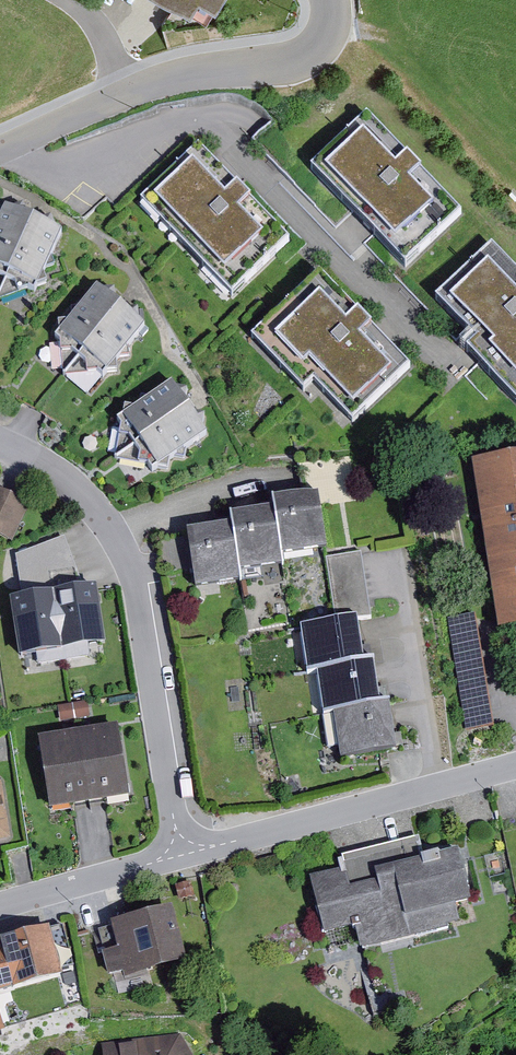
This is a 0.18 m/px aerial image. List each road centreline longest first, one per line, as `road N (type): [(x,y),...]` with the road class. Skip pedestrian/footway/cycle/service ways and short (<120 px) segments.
road 1 (residential): [(0,442),(35,459),(114,528),(135,582),(182,854)]
road 2 (residential): [(182,854),(515,763)]
road 3 (residential): [(331,19),(310,57),(183,73),(127,94)]
road 4 (residential): [(0,907),(182,854)]
road 5 (residential): [(127,94),(0,151)]

